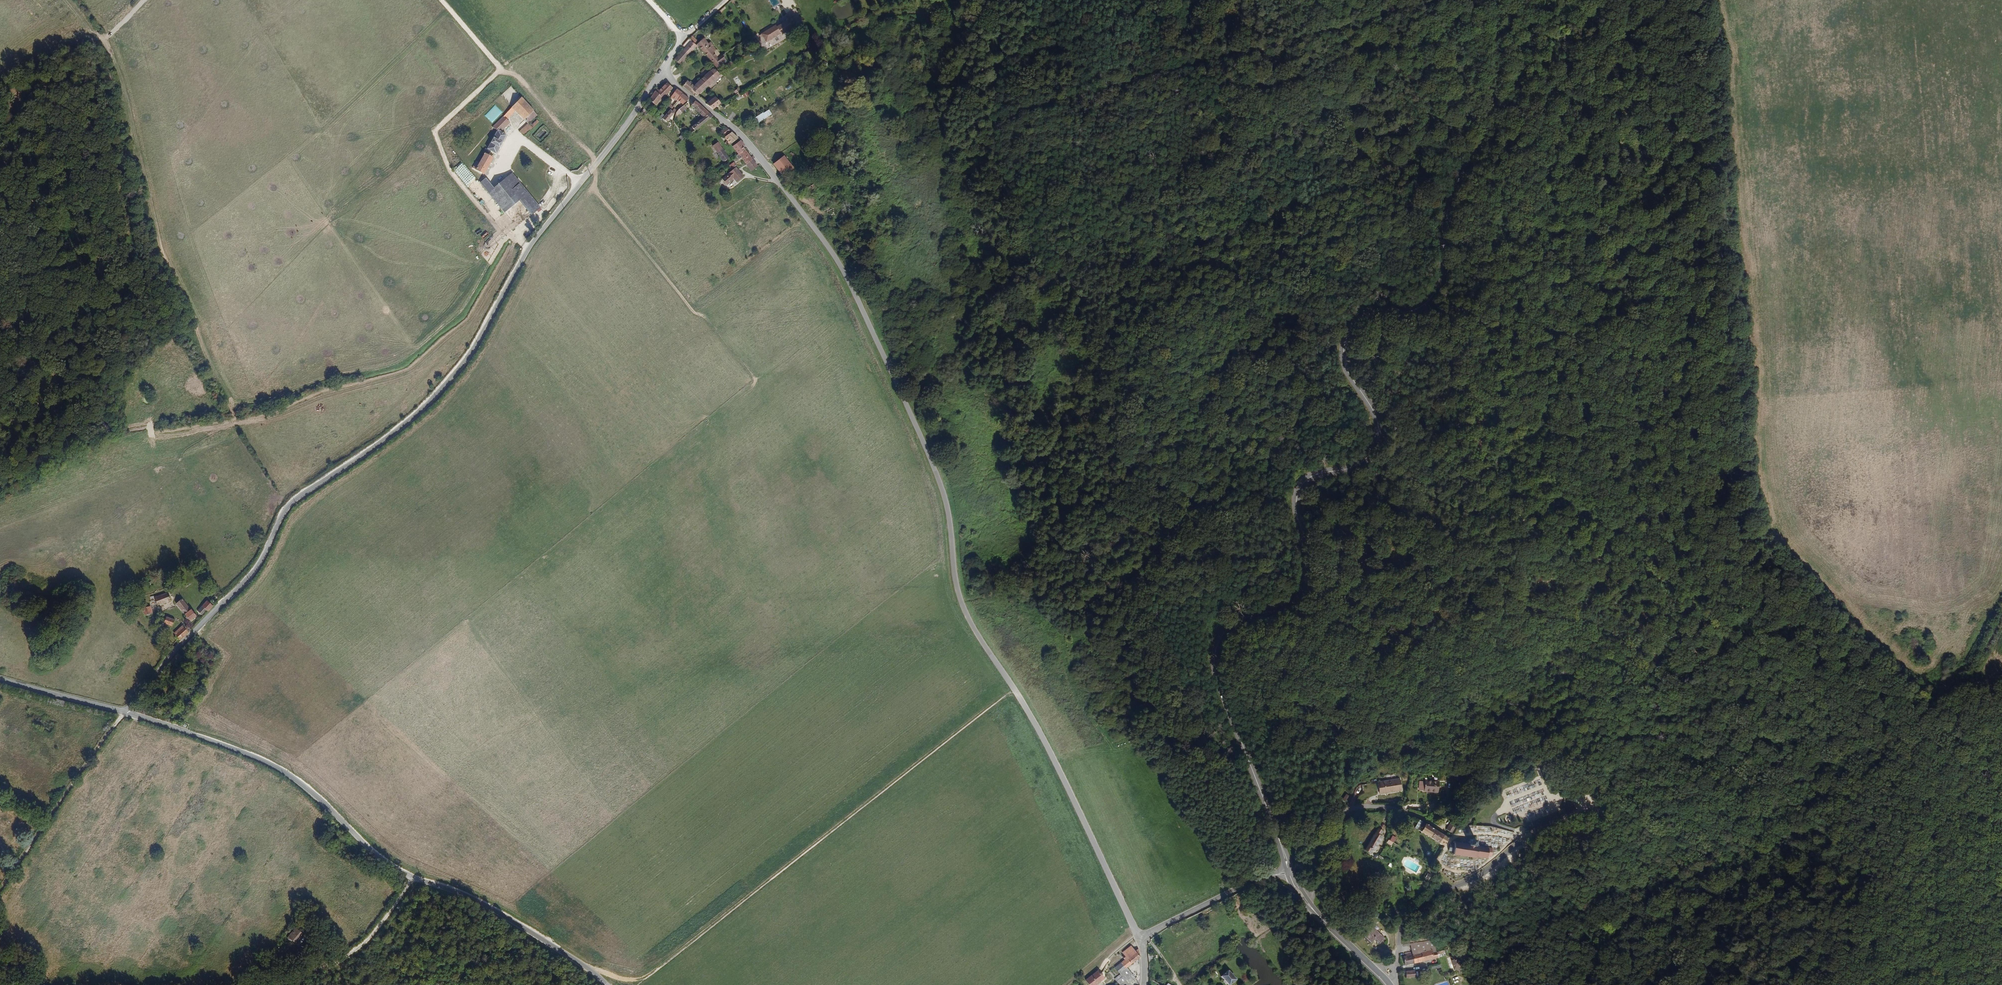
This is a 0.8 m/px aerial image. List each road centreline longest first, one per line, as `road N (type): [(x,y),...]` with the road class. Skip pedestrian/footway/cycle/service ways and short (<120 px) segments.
road 1 (tertiary): [(1492,0),(1485,125),(1449,198),(1433,293),(1408,311),(1359,317),(1345,335),(1344,367),(1376,422),(1372,450),(1347,468),(1302,481),(1294,503),(1307,557),(1301,589),(1277,611),(1223,632),(1214,651),(1214,677),(1288,866)]
road 2 (track): [(1916,736),(1918,704),(1839,682),(1718,629),(1610,550),(1518,511),(1504,496),(1503,437),(1540,345),(1547,247),(1531,120),(1545,0)]
road 3 (unclassified): [(663,73),(747,139),(844,272),(935,469),(960,601),(1031,716),(1142,936)]
road 4 (unclassified): [(663,73),(531,244),(481,338),(439,394),(290,504),(260,563),(126,710)]
road 5 (unclassified): [(606,984),(481,902),(382,859),(278,768),(126,710)]
road 6 (track): [(1530,835),(1613,802),(1695,801),(1815,781),(1867,745),(1916,736)]
road 7 (track): [(1835,984),(1877,894),(1900,769),(1916,736)]
road 8 (track): [(126,710),(0,902)]
road 9 (track): [(2001,916),(1963,774),(1960,714)]
road 10 (residential): [(1444,832),(1396,808),(1348,810),(1321,878),(1305,896)]
road 11 (unclassified): [(1396,961),(1400,929),(1416,907),(1482,873),(1530,835)]
road 12 (track): [(414,879),(361,946),(271,984)]
road 13 (unclassified): [(1288,866),(1142,936)]
road 14 (track): [(1423,0),(1326,20),(1298,0)]
road 15 (unclassified): [(126,710),(0,676)]

